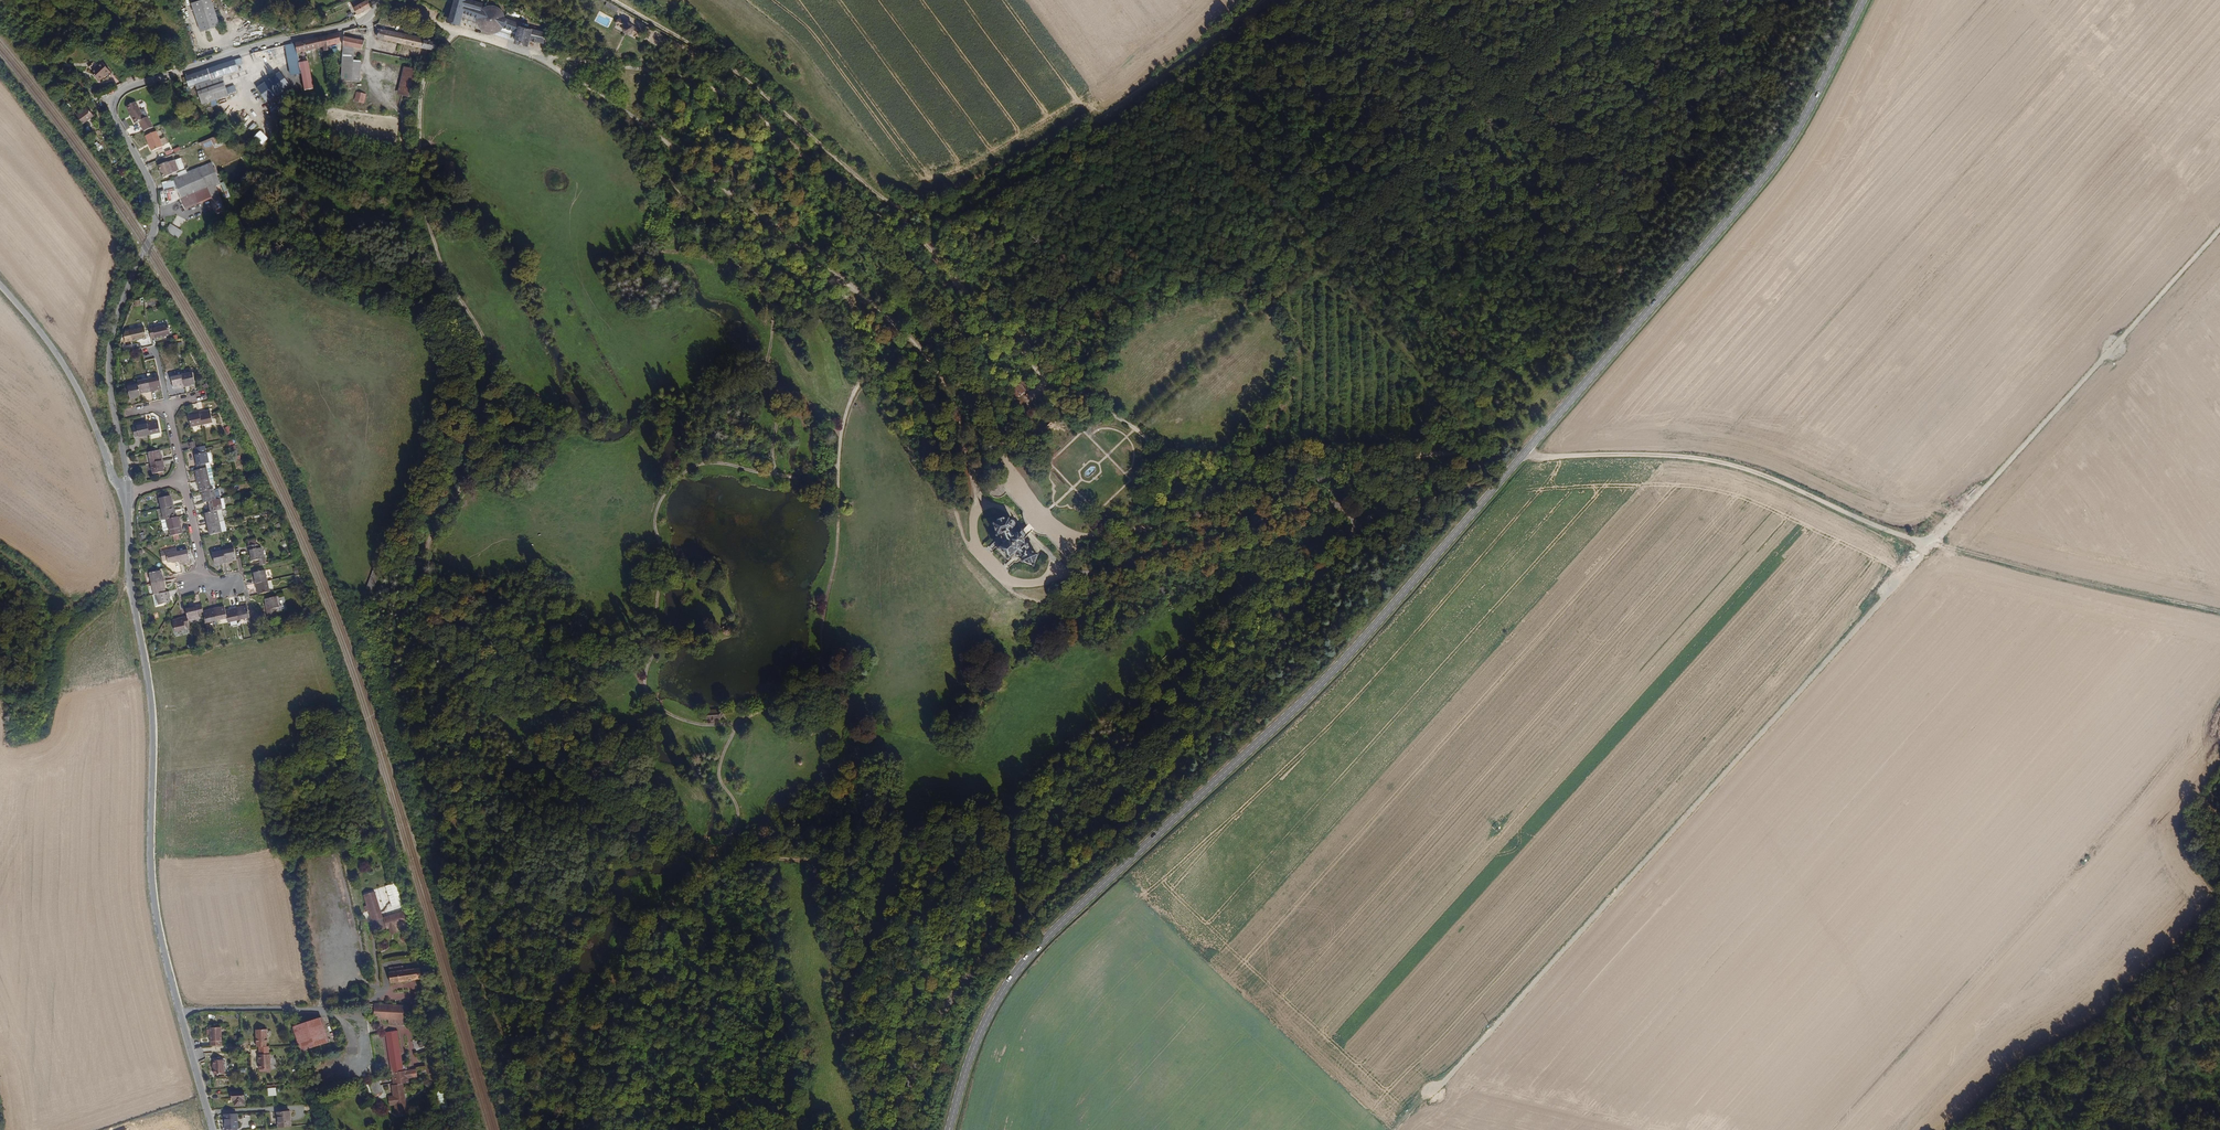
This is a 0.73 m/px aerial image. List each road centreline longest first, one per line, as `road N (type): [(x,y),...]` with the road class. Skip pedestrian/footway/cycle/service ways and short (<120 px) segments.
road 1 (secondary): [(949,1129),(979,1036),(1013,975),(1339,664),(1757,187),(1806,114),(1864,0)]
road 2 (track): [(735,723),(718,771),(738,816),(718,856),(833,864),(968,858),(1117,768),(1320,575)]
road 3 (track): [(1394,1129),(1933,543)]
road 4 (track): [(1269,0),(1047,157),(928,214),(883,199),(733,69),(613,0)]
road 5 (track): [(650,701),(645,683),(660,637),(666,556),(654,525),(670,486),(699,465),(726,464),(820,488),(838,508),(838,537),(815,684),(723,725),(692,723),(657,706)]
road 6 (residential): [(128,493),(110,349),(155,208),(115,116),(116,97),(222,56),(357,24),(376,0)]
road 7 (track): [(428,578),(428,543),(465,482),(491,360),(445,278),(426,217),(423,83),(456,29)]
road 8 (unclassified): [(213,1129),(154,900),(147,673)]
road 9 (track): [(1524,453),(1695,457),(1933,543)]
road 10 (track): [(1933,543),(2219,230)]
road 11 (track): [(575,1129),(582,997),(613,980),(629,913),(703,875),(718,856)]
road 12 (track): [(1933,543),(2219,612)]
road 13 (track): [(130,582),(58,626),(48,689),(25,732),(9,725),(0,696)]
road 14 (unclassified): [(0,286),(73,380),(128,493)]
road 15 (track): [(840,278),(862,326),(867,371),(840,439),(838,508)]
road 16 (track): [(633,117),(706,233),(773,297)]
road 17 (residential): [(147,673),(130,582),(128,493)]
road 18 (track): [(778,474),(768,360),(773,297)]

